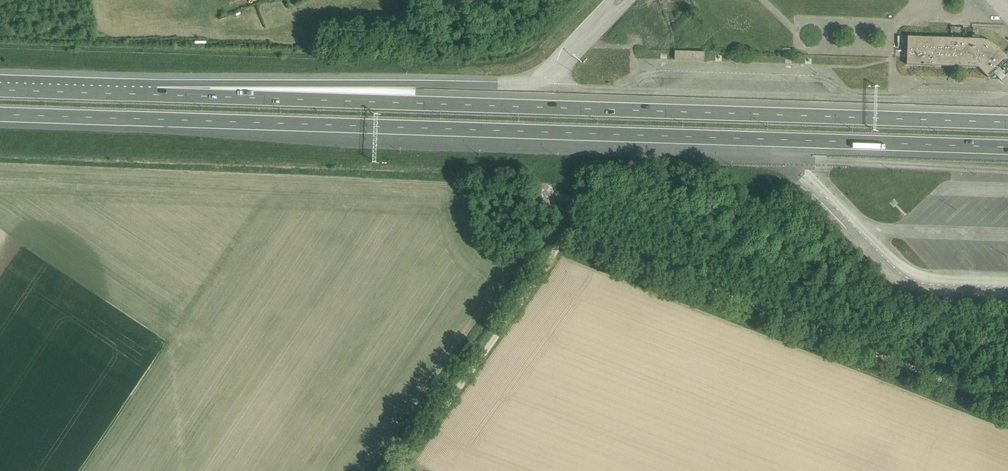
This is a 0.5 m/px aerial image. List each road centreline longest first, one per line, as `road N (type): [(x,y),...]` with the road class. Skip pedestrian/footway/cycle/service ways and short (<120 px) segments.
road 1 (motorway): [(0,114),(1007,148)]
road 2 (motorway): [(1007,122),(157,94)]
road 3 (track): [(397,470),(560,244),(1007,413)]
road 4 (motorway): [(423,84),(157,94)]
road 5 (motorway): [(157,94),(0,89)]

